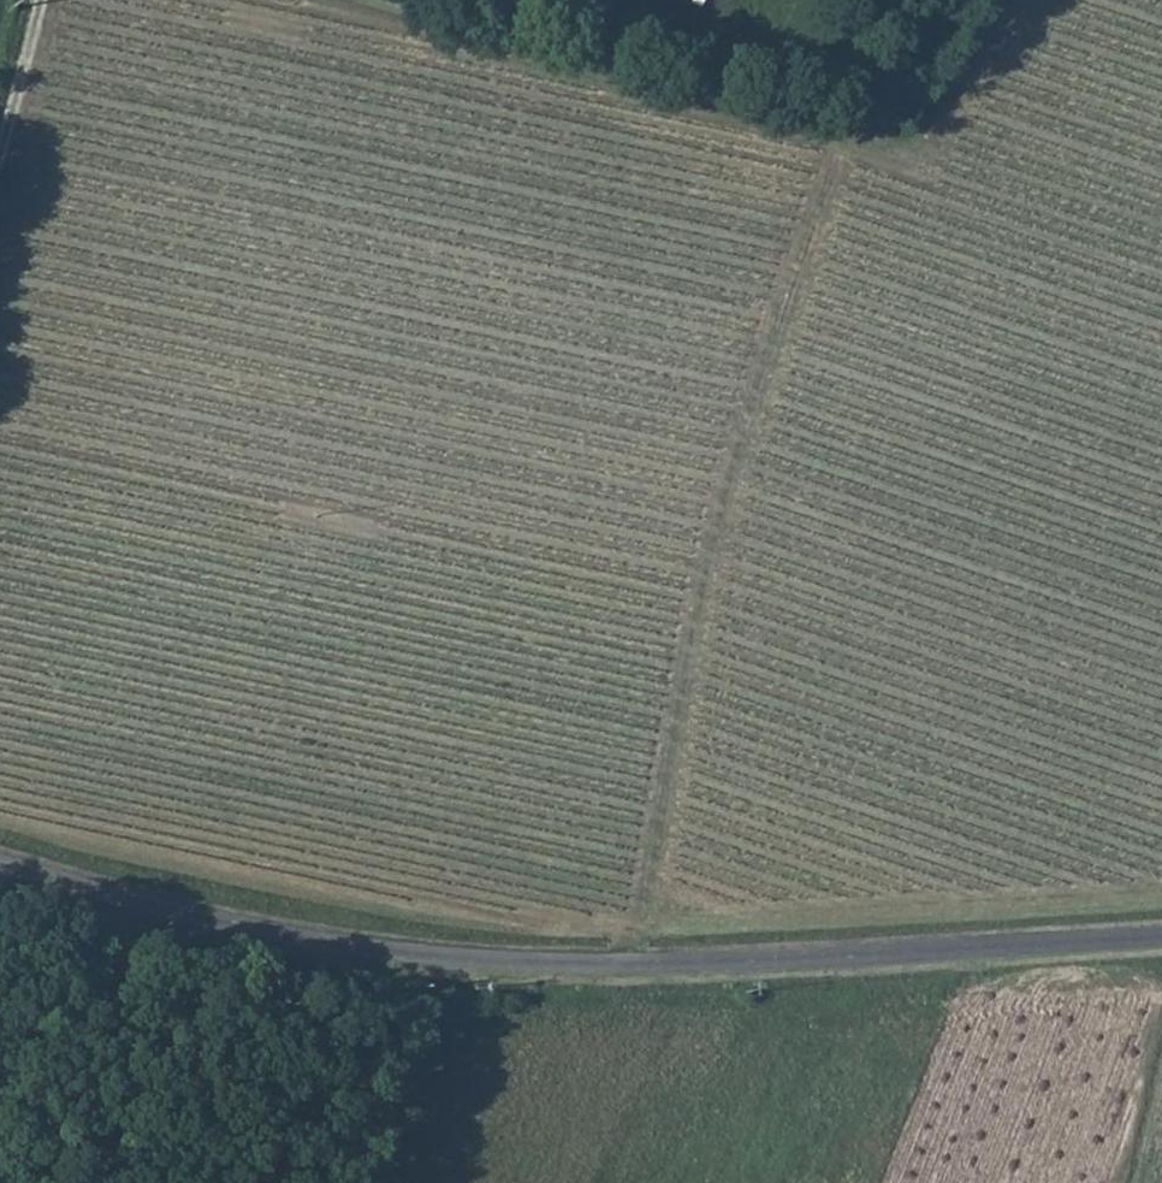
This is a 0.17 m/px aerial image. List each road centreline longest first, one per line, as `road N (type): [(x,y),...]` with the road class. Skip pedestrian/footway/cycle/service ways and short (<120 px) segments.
road 1 (unclassified): [(0,859),(305,941),(477,962),(679,969),(1161,937)]
road 2 (track): [(46,0),(0,168)]

